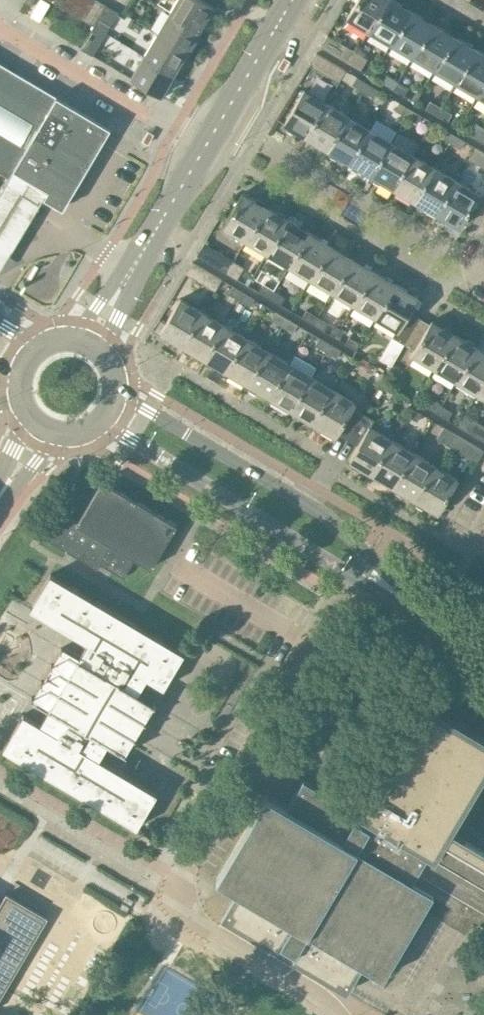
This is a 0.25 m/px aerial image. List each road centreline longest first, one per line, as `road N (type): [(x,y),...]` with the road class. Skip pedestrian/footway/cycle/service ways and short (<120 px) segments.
road 1 (residential): [(363,568),(172,887)]
road 2 (tertiary): [(363,568),(335,522),(120,393)]
road 3 (tertiary): [(104,425),(318,555),(363,568)]
road 4 (residential): [(202,150),(0,27)]
road 5 (unclassified): [(172,887),(162,903),(338,1014)]
road 6 (tertiary): [(89,338),(202,150)]
road 7 (tertiary): [(292,0),(202,150)]
road 8 (tertiary): [(483,646),(363,568)]

